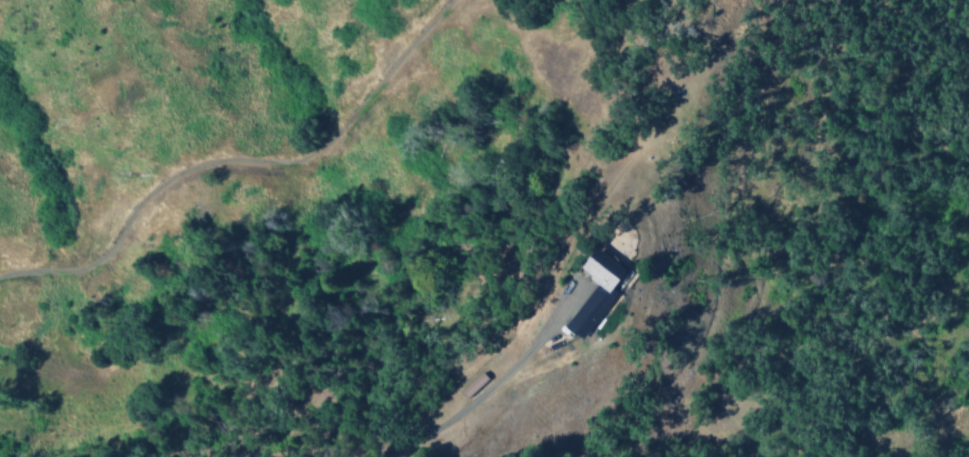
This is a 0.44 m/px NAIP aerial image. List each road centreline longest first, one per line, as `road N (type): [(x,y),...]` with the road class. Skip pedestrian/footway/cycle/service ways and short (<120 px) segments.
road 1 (residential): [(372,456),(428,434),(484,393),(532,348),(568,293)]

